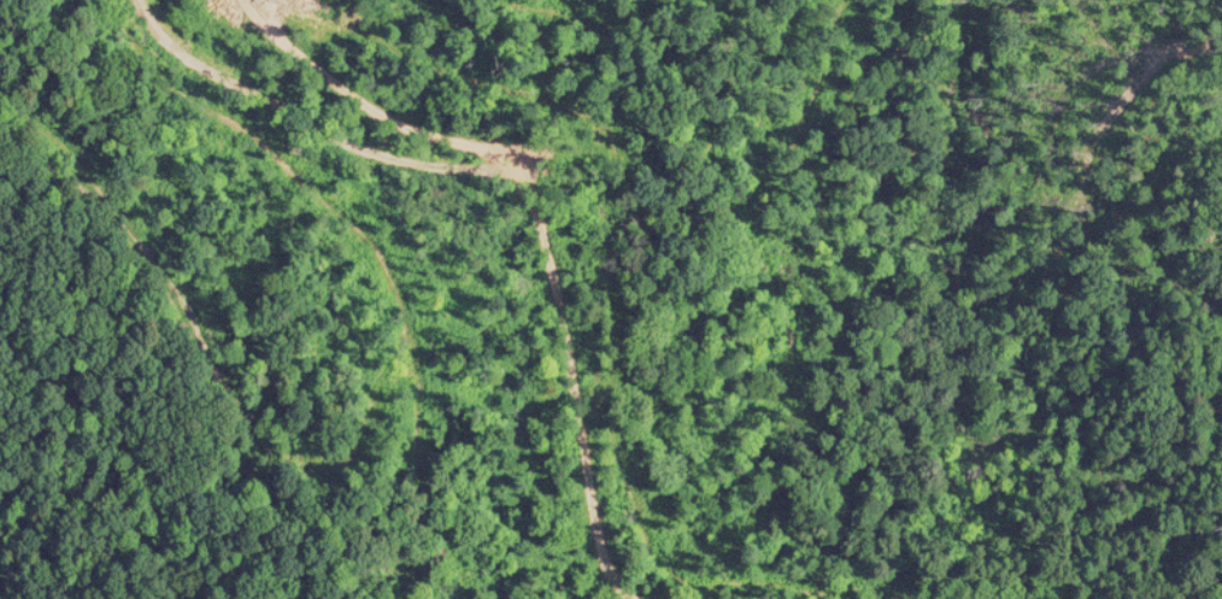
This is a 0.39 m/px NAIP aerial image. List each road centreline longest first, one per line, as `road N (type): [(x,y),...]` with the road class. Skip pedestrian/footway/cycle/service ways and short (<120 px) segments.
road 1 (residential): [(754,598),(615,568),(576,521),(504,239),(445,160),(262,61),(217,0)]

